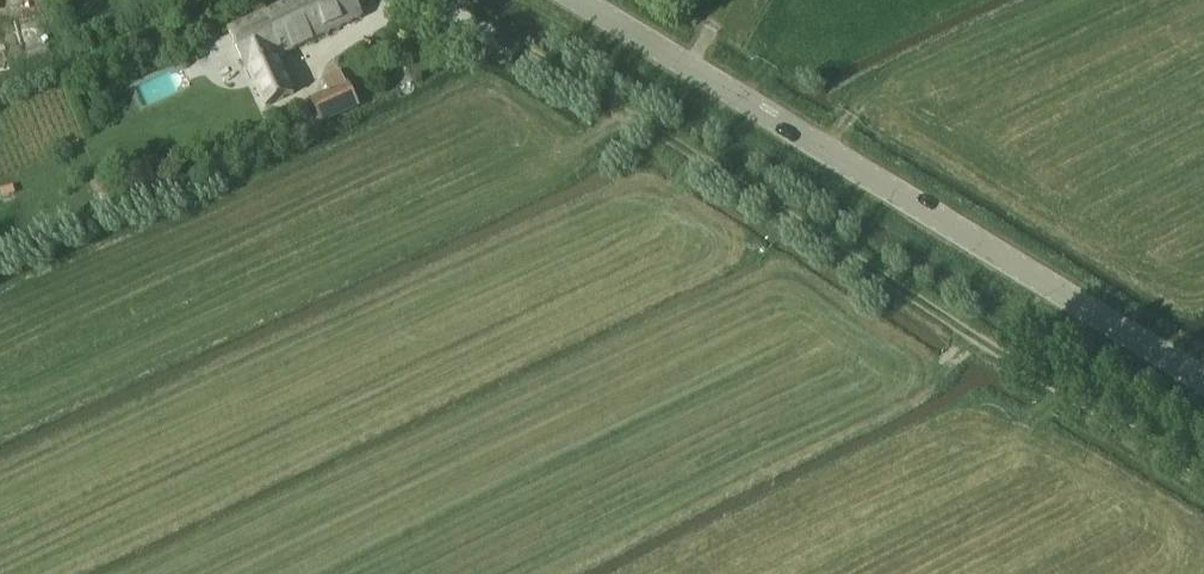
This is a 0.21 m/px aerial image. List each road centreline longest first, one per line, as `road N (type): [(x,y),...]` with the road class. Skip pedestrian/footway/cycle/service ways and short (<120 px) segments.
road 1 (track): [(554,74),(1203,473)]
road 2 (unclassified): [(1203,386),(577,0)]

